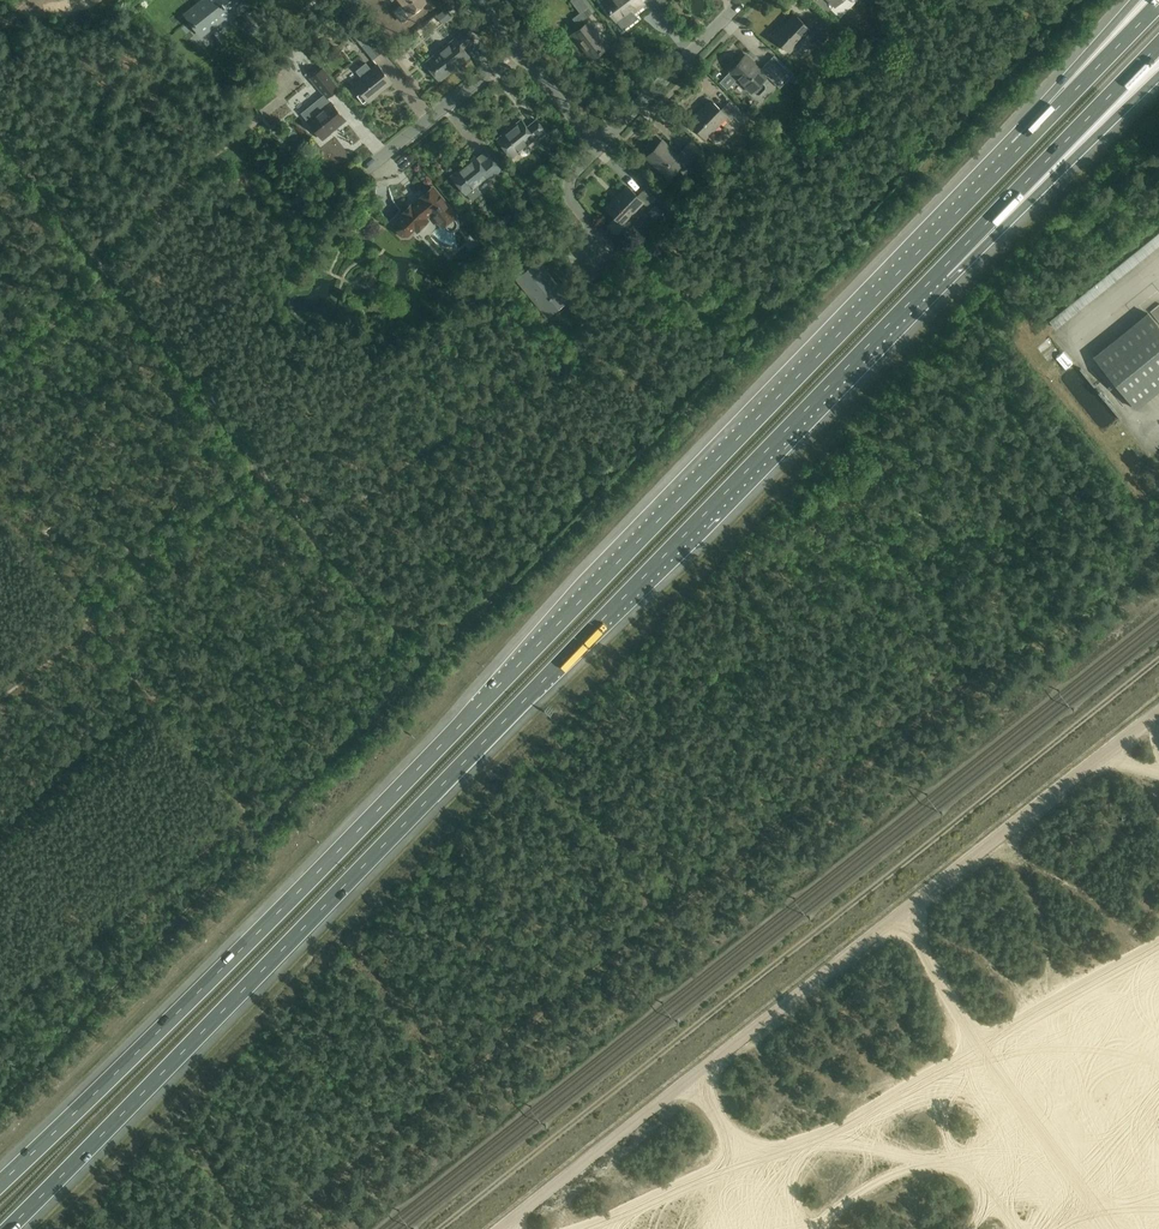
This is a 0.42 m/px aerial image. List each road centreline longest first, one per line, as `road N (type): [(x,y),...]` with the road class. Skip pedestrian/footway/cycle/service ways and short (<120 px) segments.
road 1 (motorway): [(1014,152),(227,964),(0,1183)]
road 2 (motorway): [(8,1228),(940,272)]
road 3 (track): [(438,1228),(1158,659)]
road 4 (track): [(1158,716),(498,1228)]
road 5 (track): [(425,662),(313,538),(0,131)]
road 6 (track): [(425,662),(0,1100)]
road 7 (motorway): [(940,272),(1158,44)]
road 8 (motorway): [(940,272),(1158,74)]
road 9 (motorway): [(1158,3),(1014,152)]
road 10 (residential): [(598,147),(742,0)]
road 11 (motorway): [(1138,0),(1014,152)]
road 12 (residential): [(373,163),(516,48)]
road 13 (track): [(0,367),(91,296),(108,272)]
road 14 (residential): [(598,147),(516,48)]
road 15 (residential): [(595,256),(598,235),(569,184),(598,147)]

